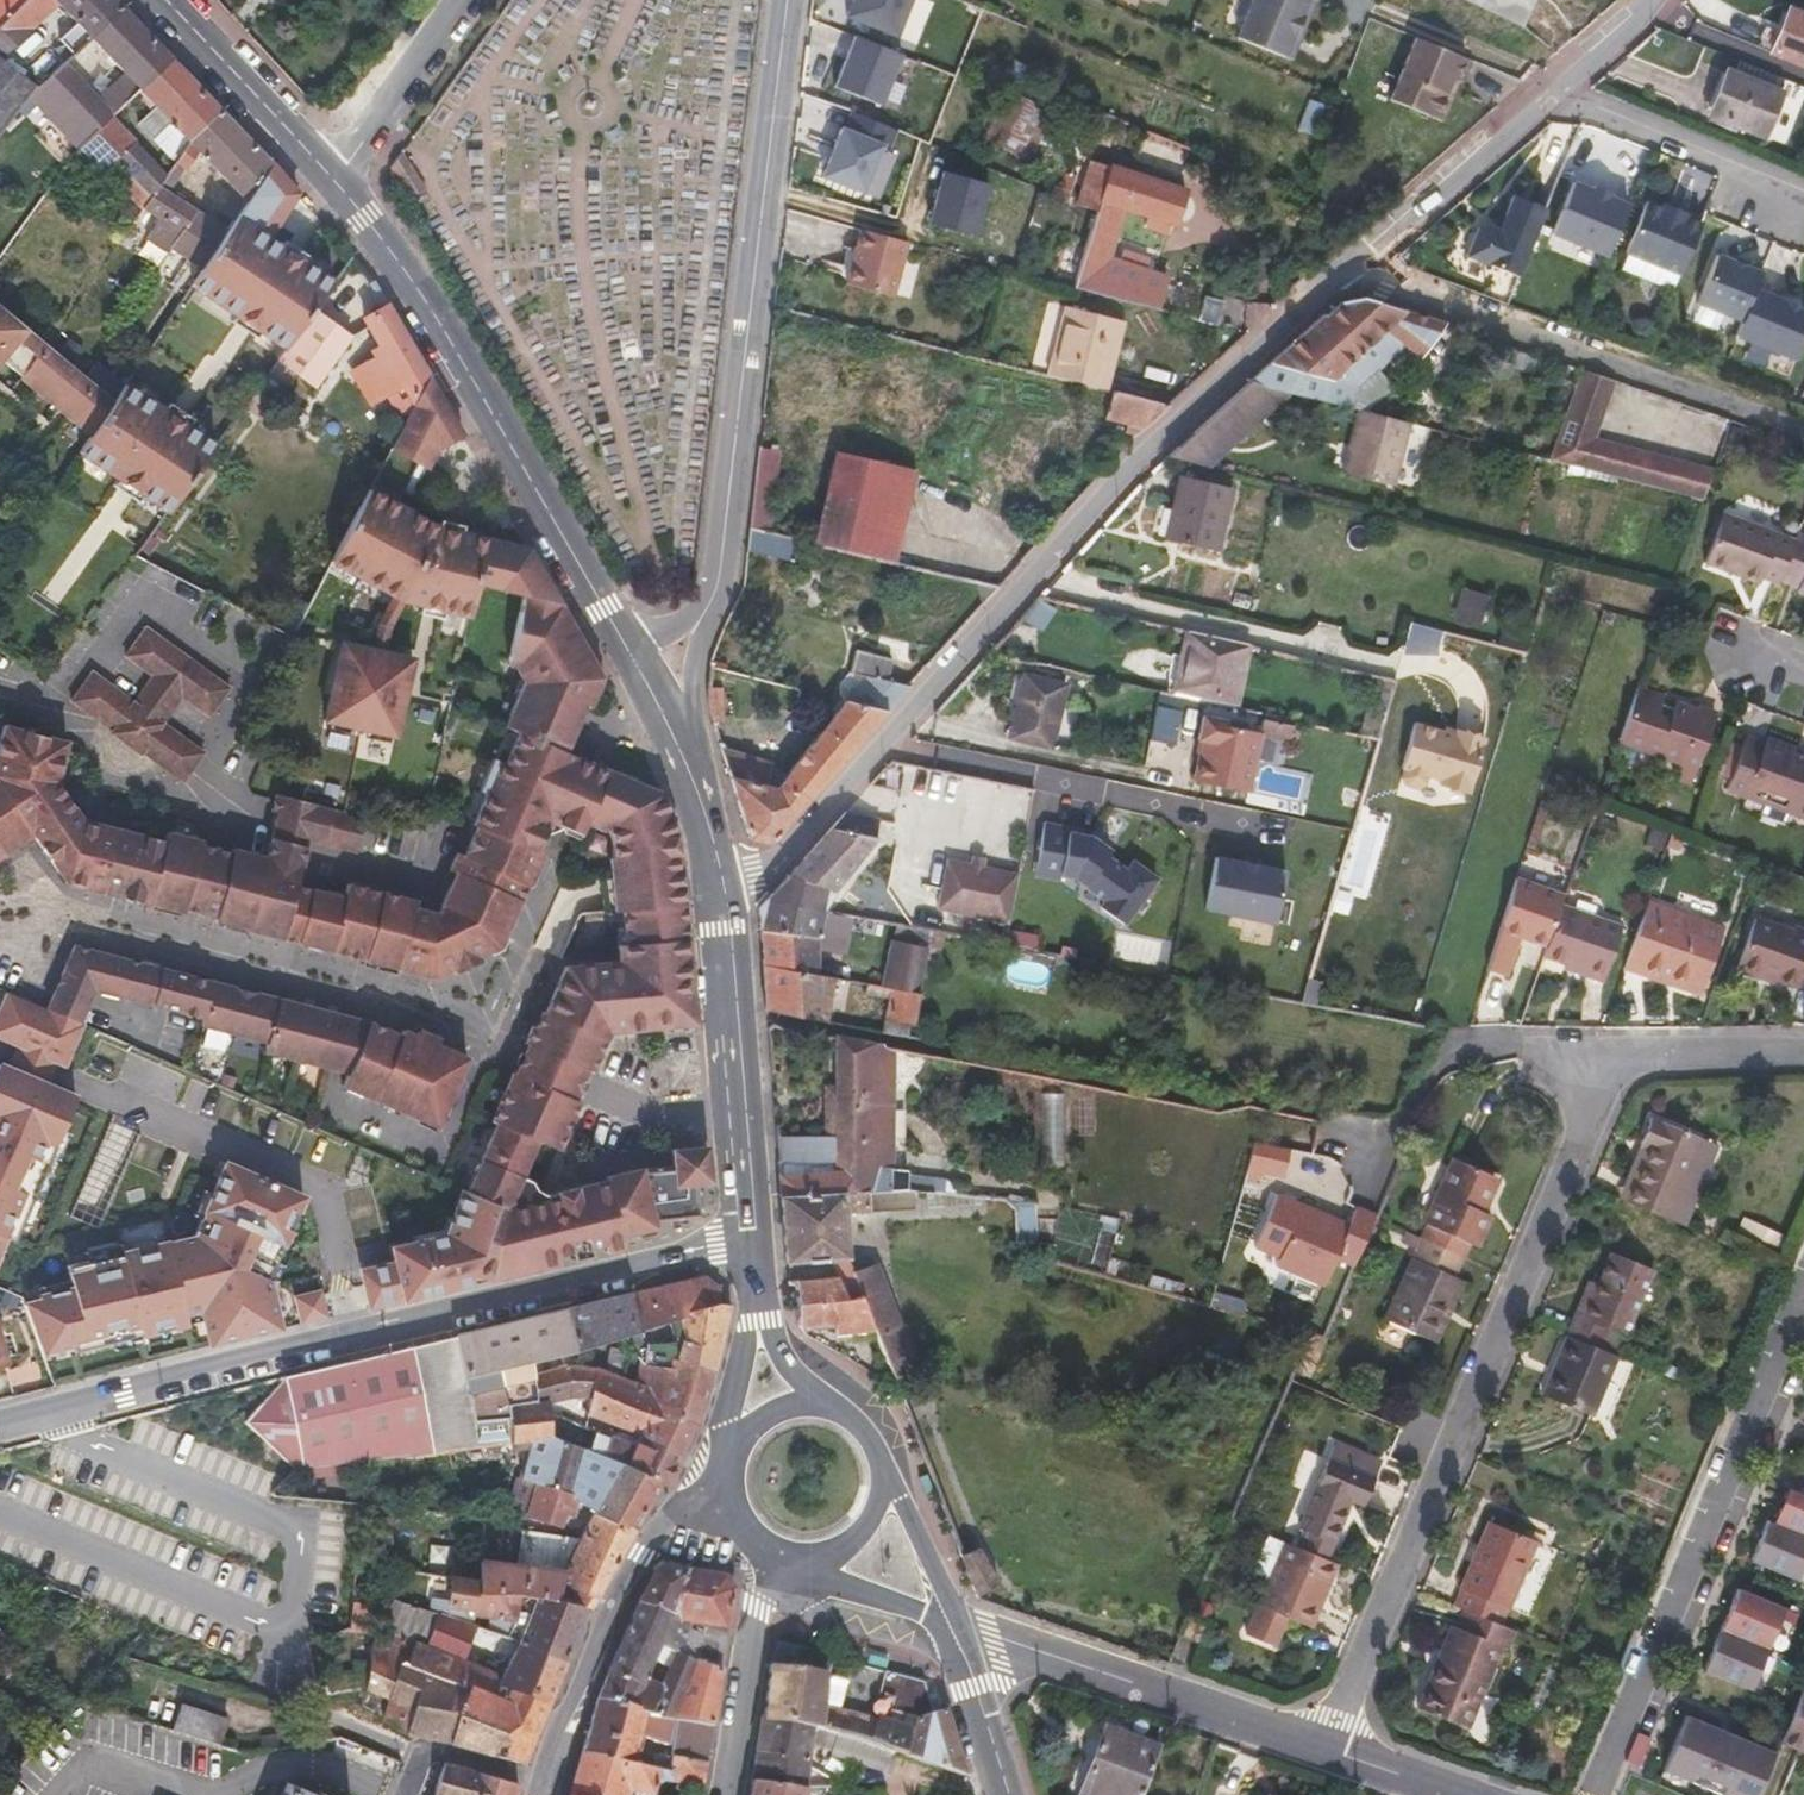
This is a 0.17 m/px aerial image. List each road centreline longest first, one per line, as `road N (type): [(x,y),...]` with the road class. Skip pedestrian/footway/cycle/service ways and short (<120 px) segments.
road 1 (residential): [(1342,270),(1175,422),(780,860),(722,896)]
road 2 (secondary): [(752,1239),(0,1425)]
road 3 (residential): [(1332,1748),(1618,1052)]
road 4 (tertiary): [(789,0),(715,601)]
road 5 (secondary): [(630,646),(408,270),(334,174)]
road 6 (residential): [(1803,1305),(1596,1794)]
road 7 (residential): [(1803,428),(1342,270)]
road 8 (residential): [(1653,0),(1558,92),(1342,270)]
road 9 (residential): [(954,1626),(1332,1748)]
road 10 (secondary): [(752,1239),(722,896)]
road 11 (residential): [(1367,1150),(1439,1061),(1474,1047),(1618,1052)]
road 12 (residential): [(638,1552),(580,1670),(533,1794)]
road 13 (residential): [(731,1794),(774,1548)]
road 14 (secondary): [(334,174),(171,0)]
road 15 (residential): [(334,174),(467,0)]
road 16 (secondary): [(752,1239),(735,1448)]
road 17 (secondary): [(826,1405),(789,1366),(760,1292),(752,1239)]
road 18 (residential): [(1618,1052),(1803,1053)]
road 19 (secondary): [(954,1626),(882,1463)]
road 20 (secondary): [(954,1626),(1009,1794)]
road 21 (secondary): [(801,1556),(954,1626)]
road 22 (tertiary): [(683,757),(715,601)]
road 23 (secondary): [(722,896),(683,757)]
road 24 (residential): [(1332,1748),(1468,1794)]
road 25 (secondary): [(801,1556),(854,1539),(883,1492),(882,1463)]
road 26 (residential): [(730,1460),(638,1552)]
road 27 (secondary): [(683,757),(630,646)]

